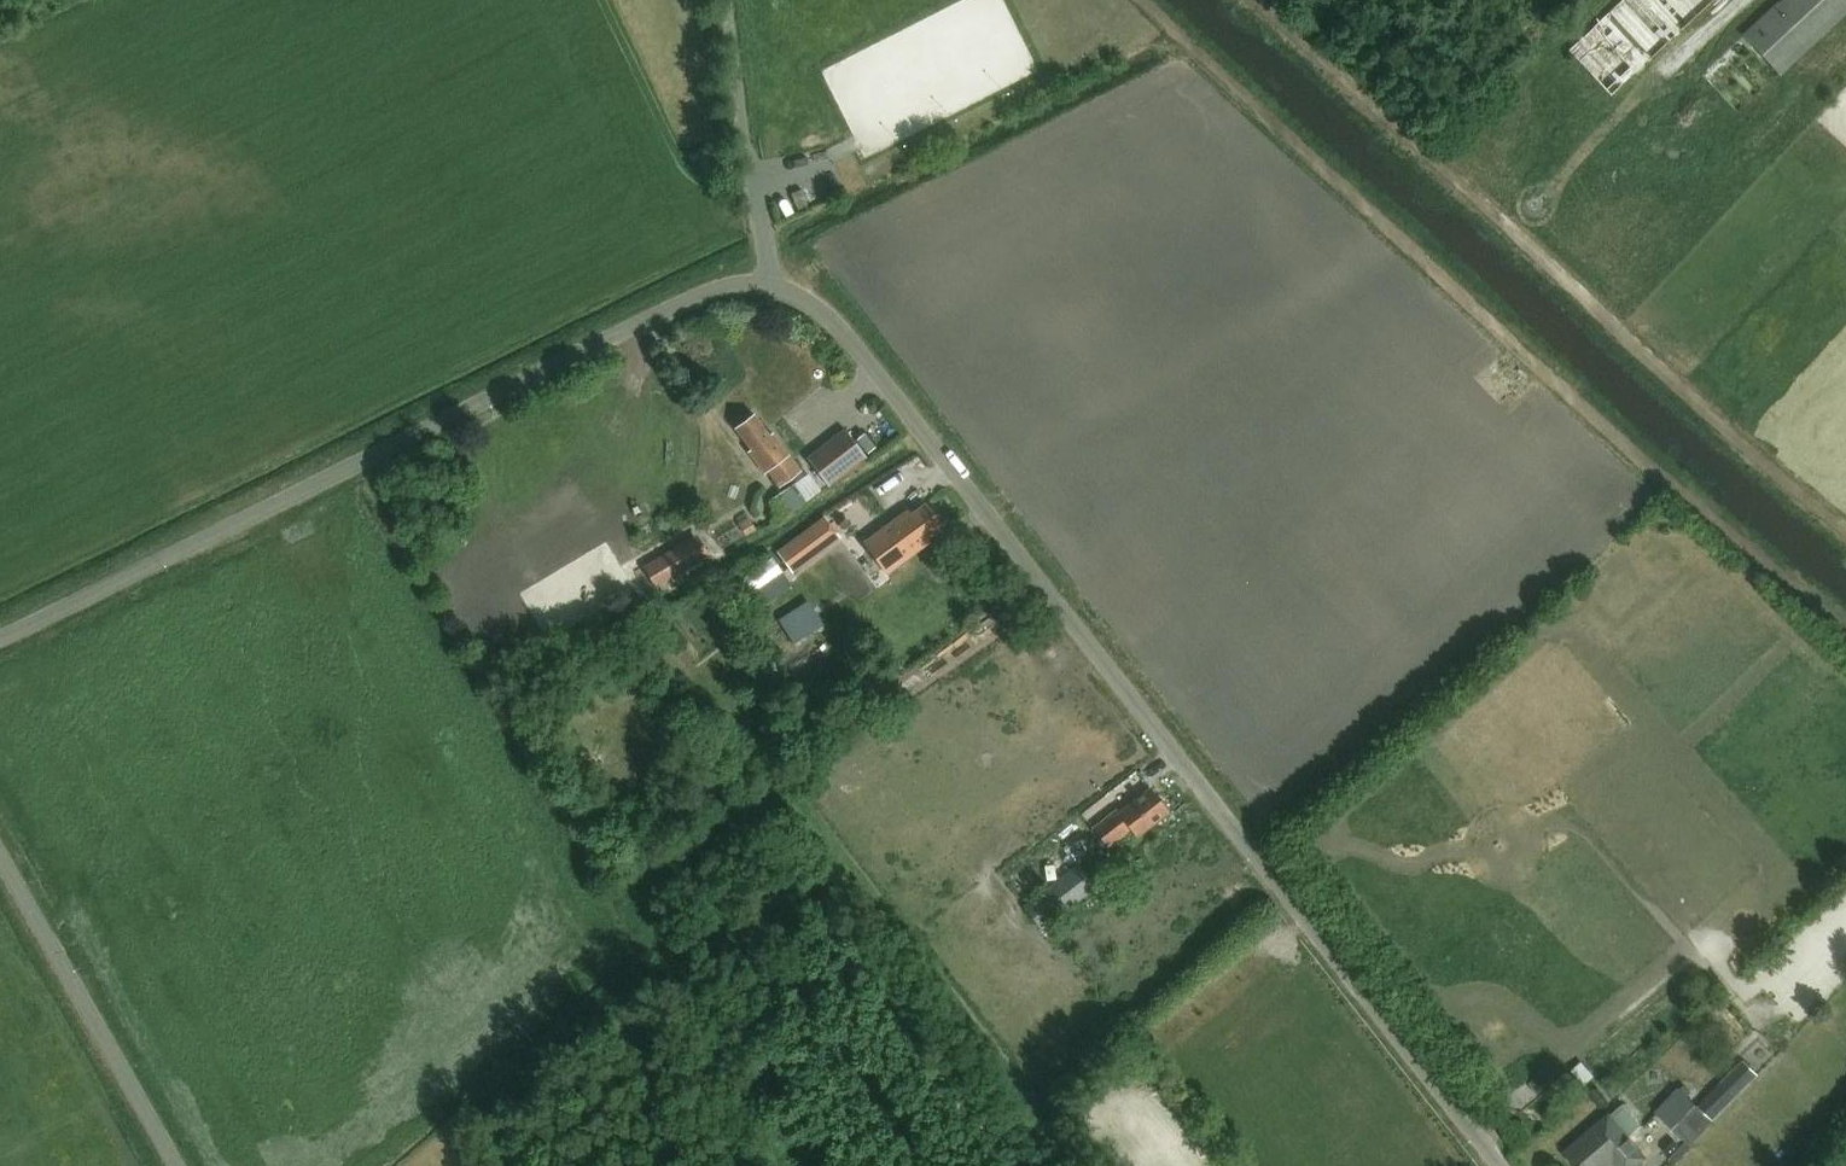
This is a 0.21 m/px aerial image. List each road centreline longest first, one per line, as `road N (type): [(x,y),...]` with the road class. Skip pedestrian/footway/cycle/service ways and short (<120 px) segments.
road 1 (unclassified): [(1495,1165),(850,345),(812,302),(755,279)]
road 2 (unclassified): [(0,638),(691,297),(755,279)]
road 3 (unclassified): [(177,1165),(0,857)]
road 4 (track): [(724,0),(748,190),(771,252),(767,282)]

